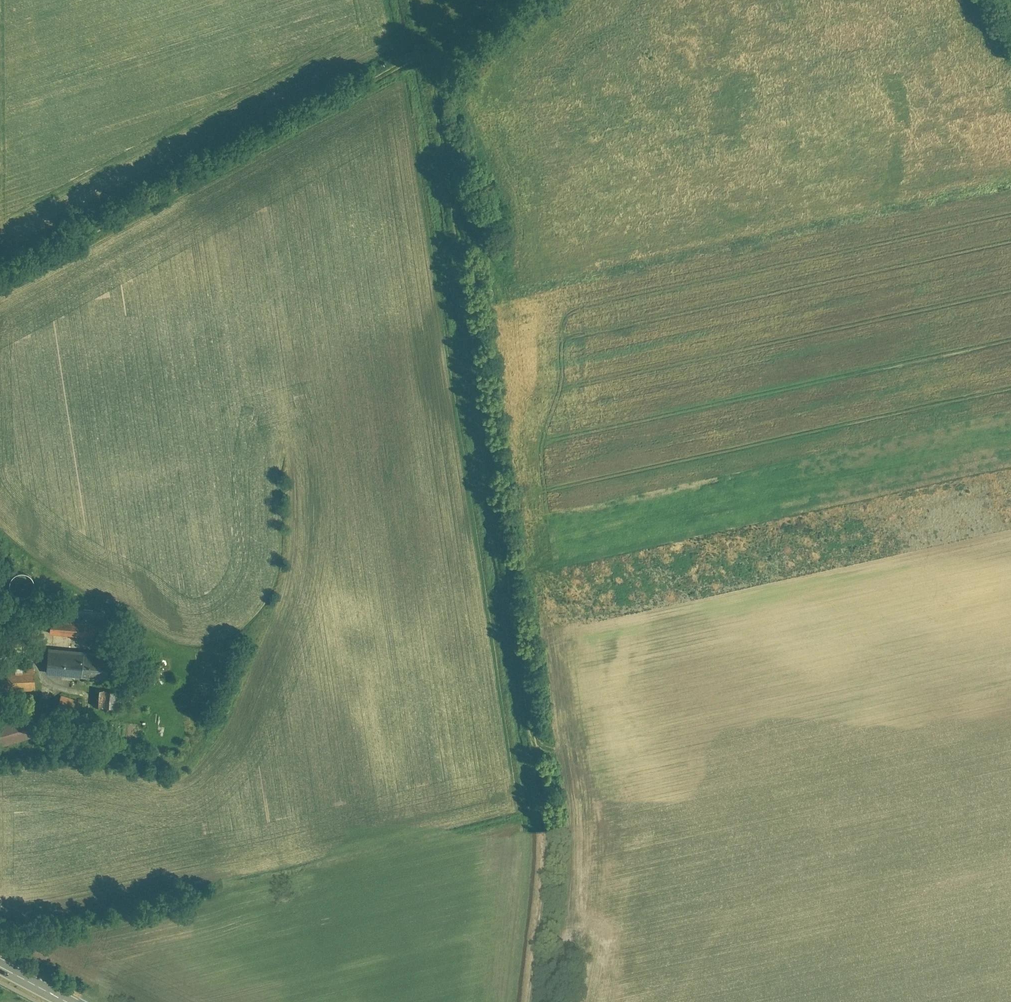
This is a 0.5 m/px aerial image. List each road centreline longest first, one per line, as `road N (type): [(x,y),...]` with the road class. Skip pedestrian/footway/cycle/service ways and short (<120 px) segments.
road 1 (track): [(531,1001),(547,826),(429,62),(405,61),(0,273)]

